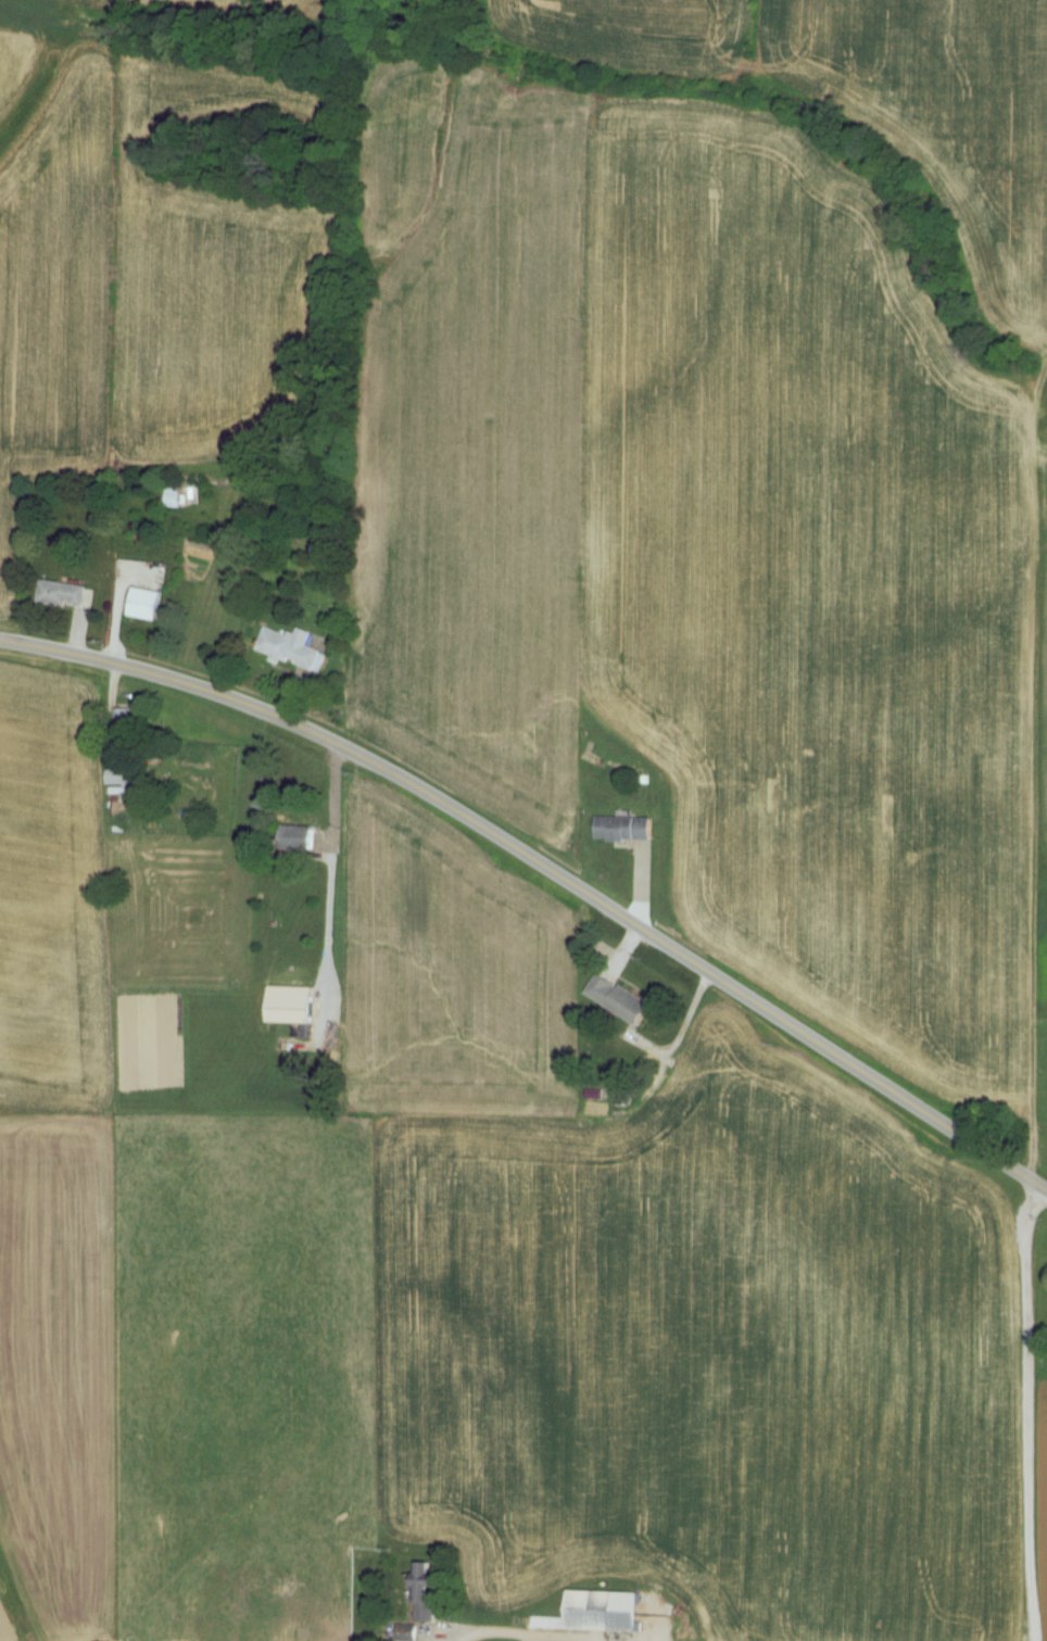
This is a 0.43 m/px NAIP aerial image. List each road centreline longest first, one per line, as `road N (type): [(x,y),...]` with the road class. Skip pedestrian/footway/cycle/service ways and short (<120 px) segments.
road 1 (residential): [(0,639),(193,684),(354,752),(1046,1190)]

